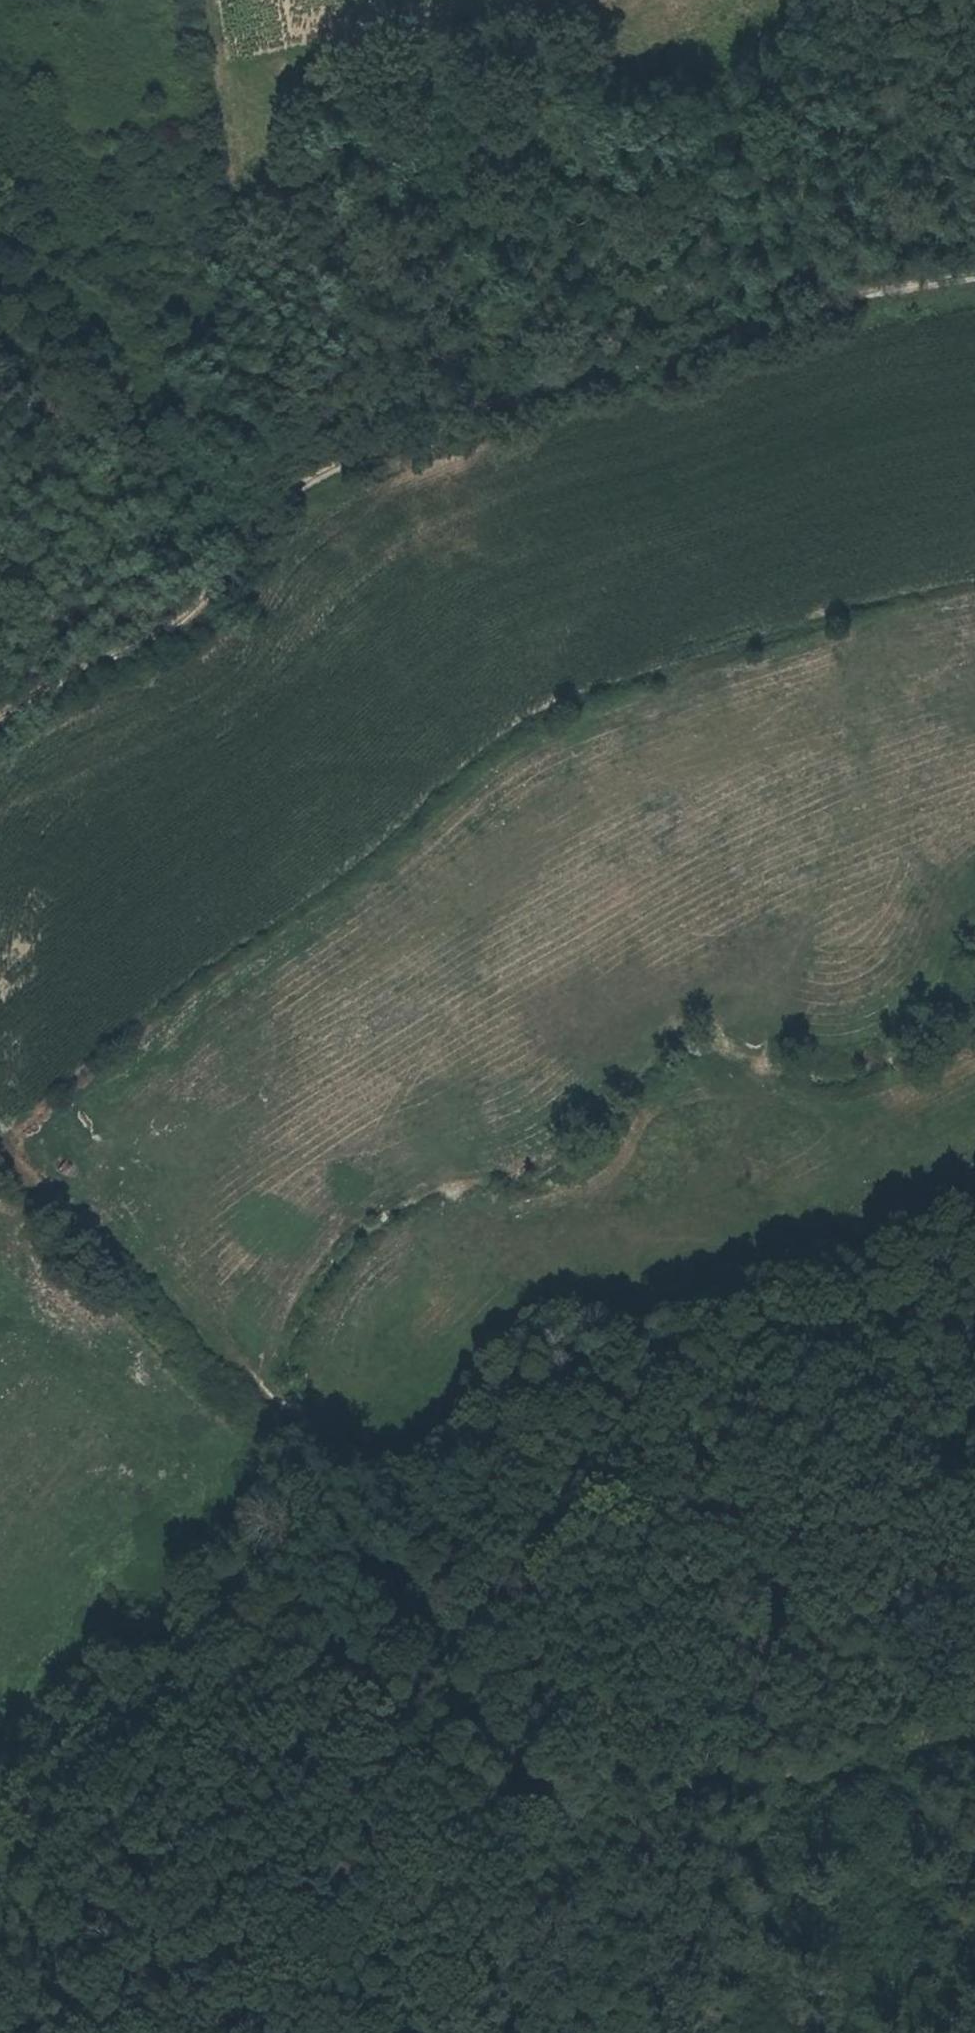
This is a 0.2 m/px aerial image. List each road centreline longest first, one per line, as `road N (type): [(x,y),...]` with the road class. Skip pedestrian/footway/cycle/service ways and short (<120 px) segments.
road 1 (track): [(0,727),(92,681),(207,580),(241,522),(543,393),(866,299),(974,282)]
road 2 (track): [(0,1152),(200,1390),(310,1464)]

